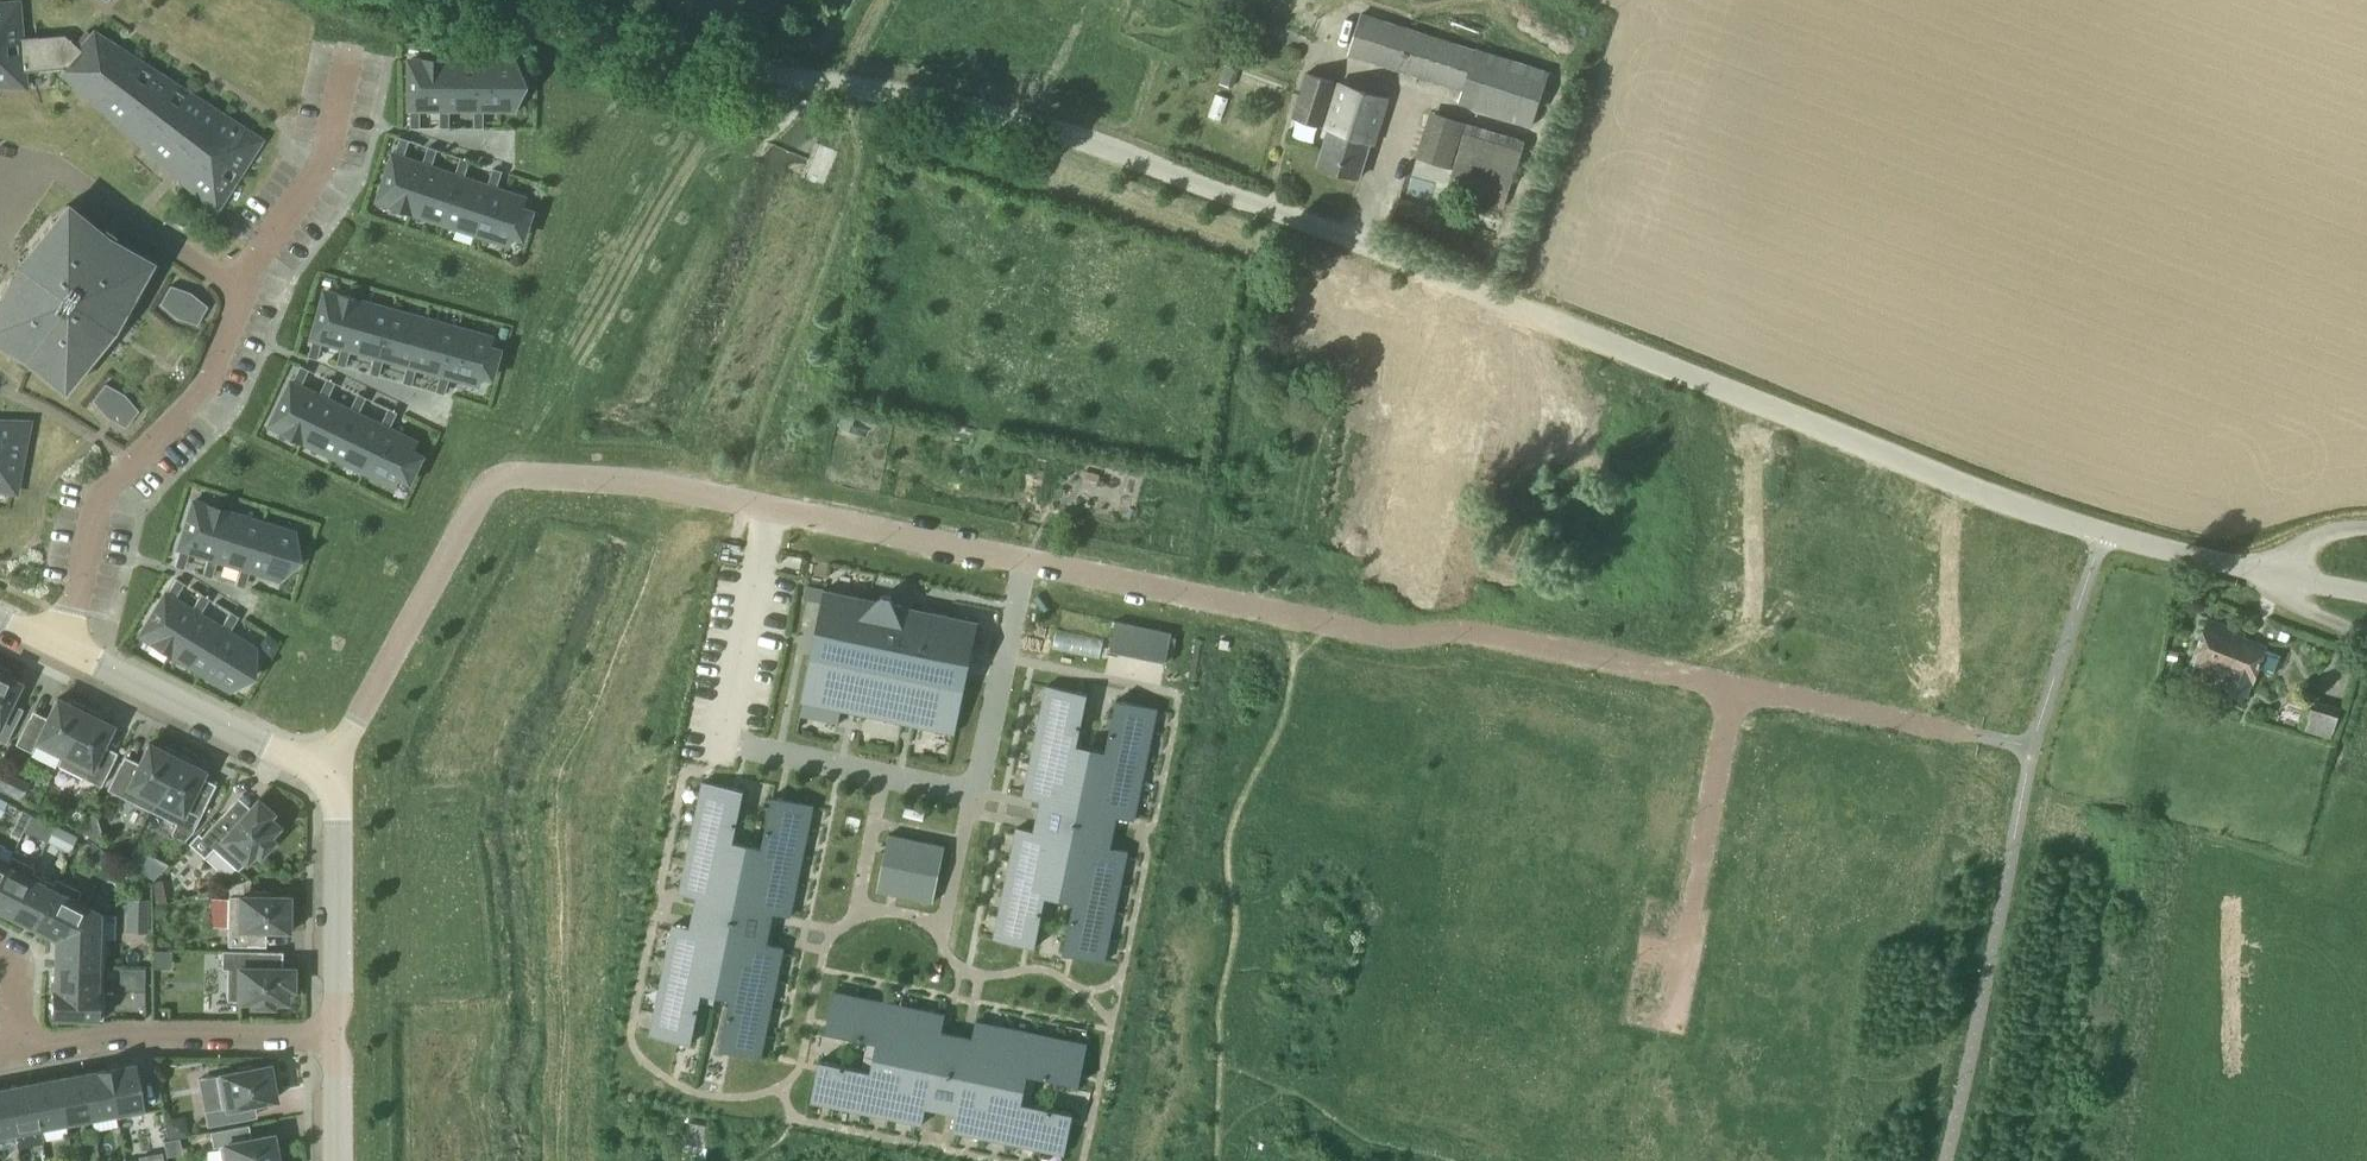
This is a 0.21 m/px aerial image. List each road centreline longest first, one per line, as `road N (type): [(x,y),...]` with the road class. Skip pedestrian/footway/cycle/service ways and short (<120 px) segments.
road 1 (unclassified): [(491,0),(551,25),(681,60),(1084,140),(1981,493),(2137,545),(2276,575)]
road 2 (residential): [(334,773),(454,540),(495,485),(521,475),(665,486),(1391,636),(1474,632),(1734,687)]
road 3 (residential): [(62,647),(97,513),(219,369),(247,297)]
road 4 (residential): [(1734,687),(1662,1027)]
road 5 (residential): [(19,1050),(128,1032),(337,1035)]
road 6 (residential): [(334,773),(62,647)]
road 7 (residential): [(247,297),(48,167),(0,155)]
road 8 (residential): [(247,297),(326,171),(350,56)]
road 9 (residential): [(337,1035),(334,773)]
road 10 (residential): [(1734,687),(1976,736)]
road 11 (residential): [(335,1160),(337,1035)]

